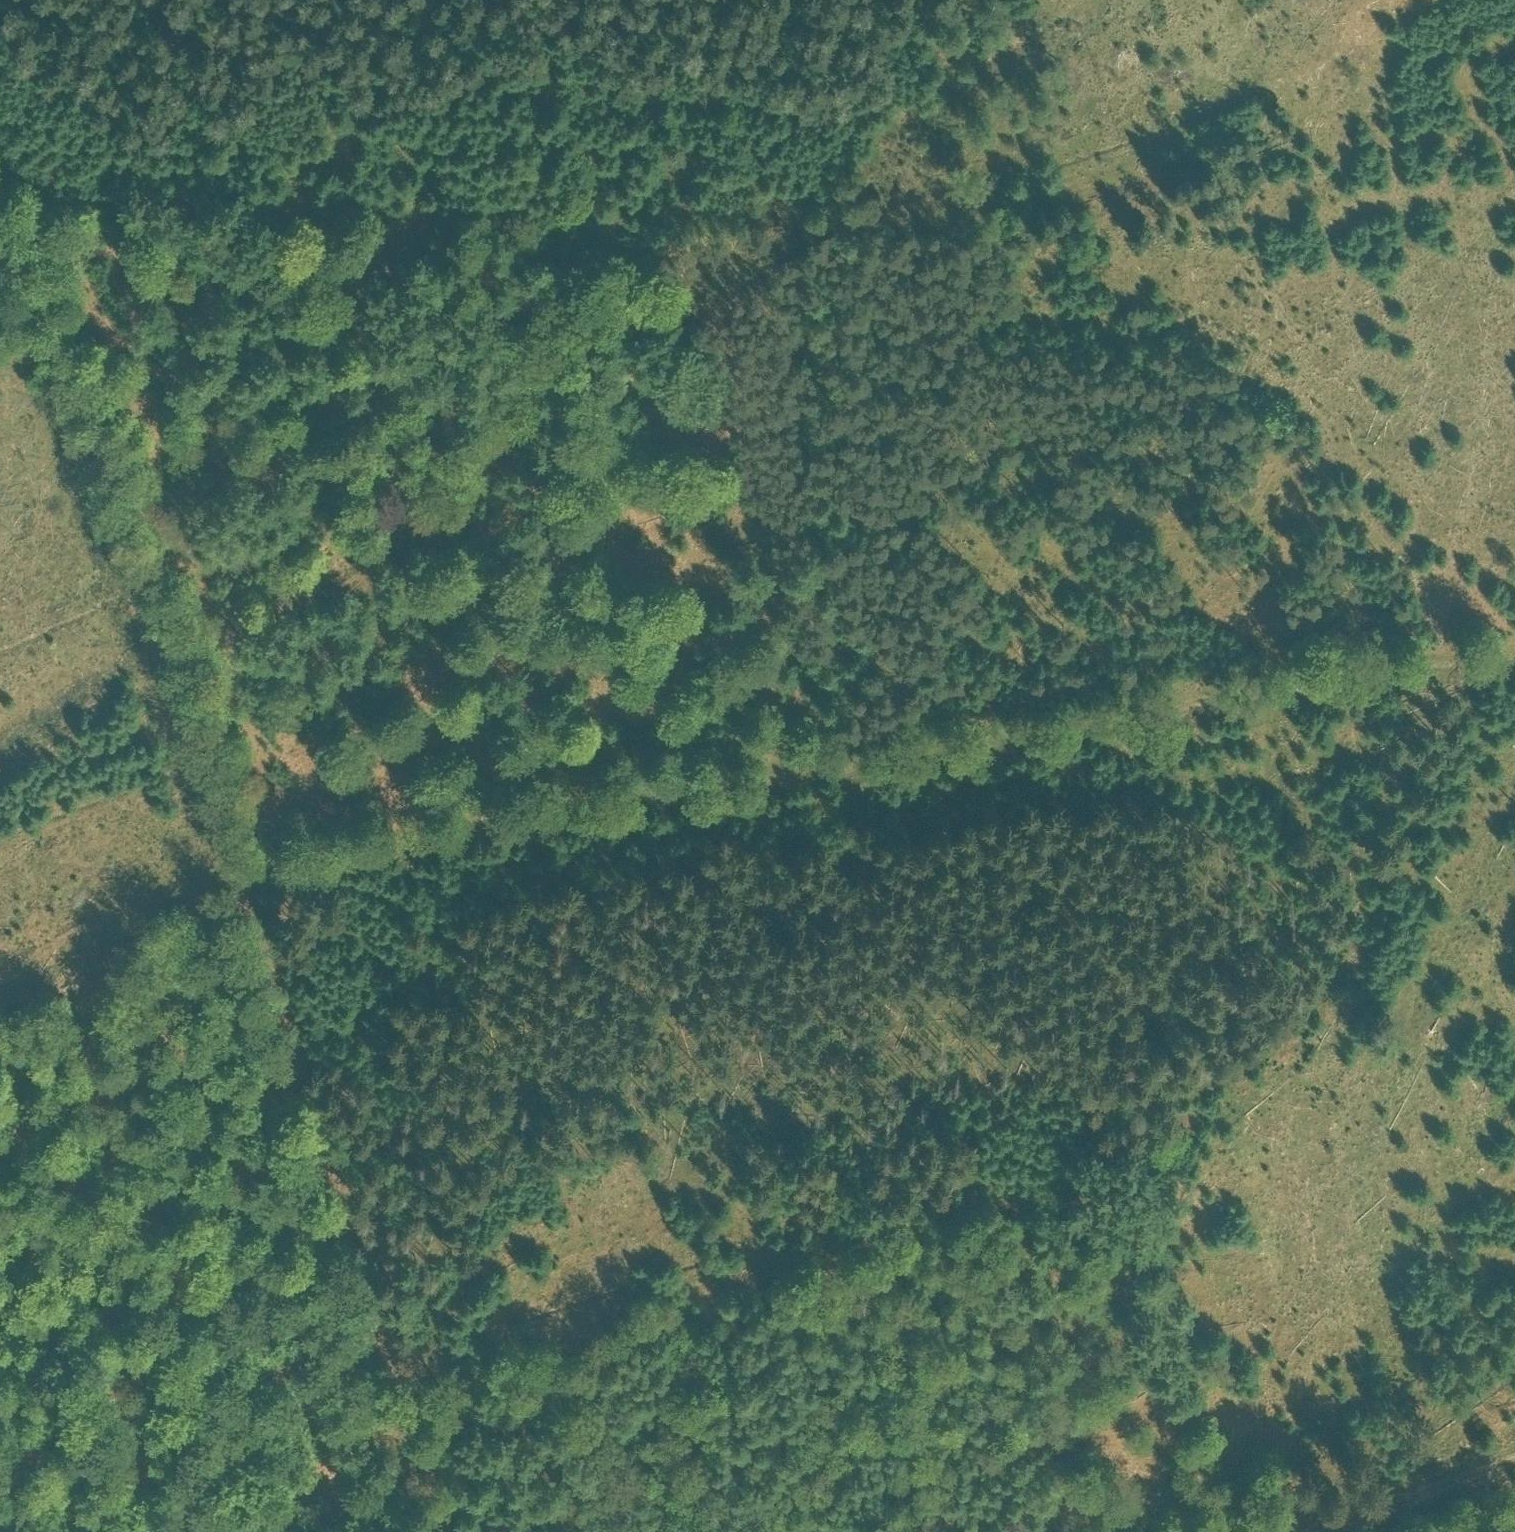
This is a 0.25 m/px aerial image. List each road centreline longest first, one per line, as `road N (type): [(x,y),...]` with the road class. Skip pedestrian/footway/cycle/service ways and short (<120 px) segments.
road 1 (track): [(1514,1461),(1288,1531)]

